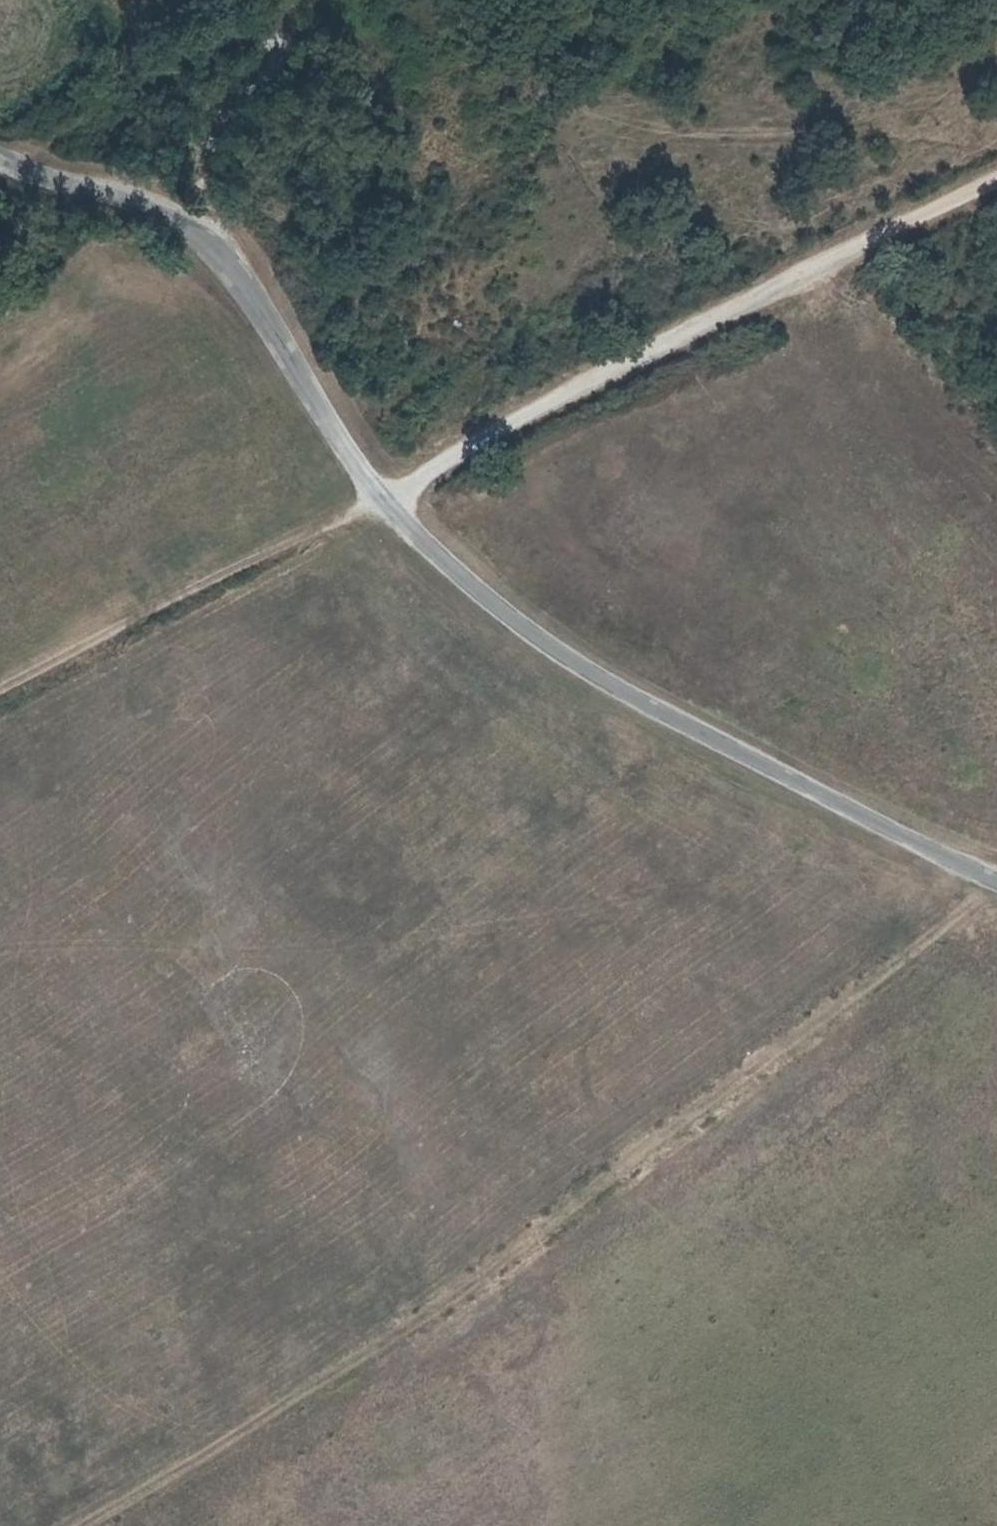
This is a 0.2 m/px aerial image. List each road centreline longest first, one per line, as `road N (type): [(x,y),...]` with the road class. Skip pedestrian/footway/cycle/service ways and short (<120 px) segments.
road 1 (unclassified): [(996,886),(519,632),(383,498),(220,252),(159,210),(0,156)]
road 2 (track): [(989,882),(975,913),(575,1214),(88,1525)]
road 3 (track): [(996,183),(741,301),(383,498)]

